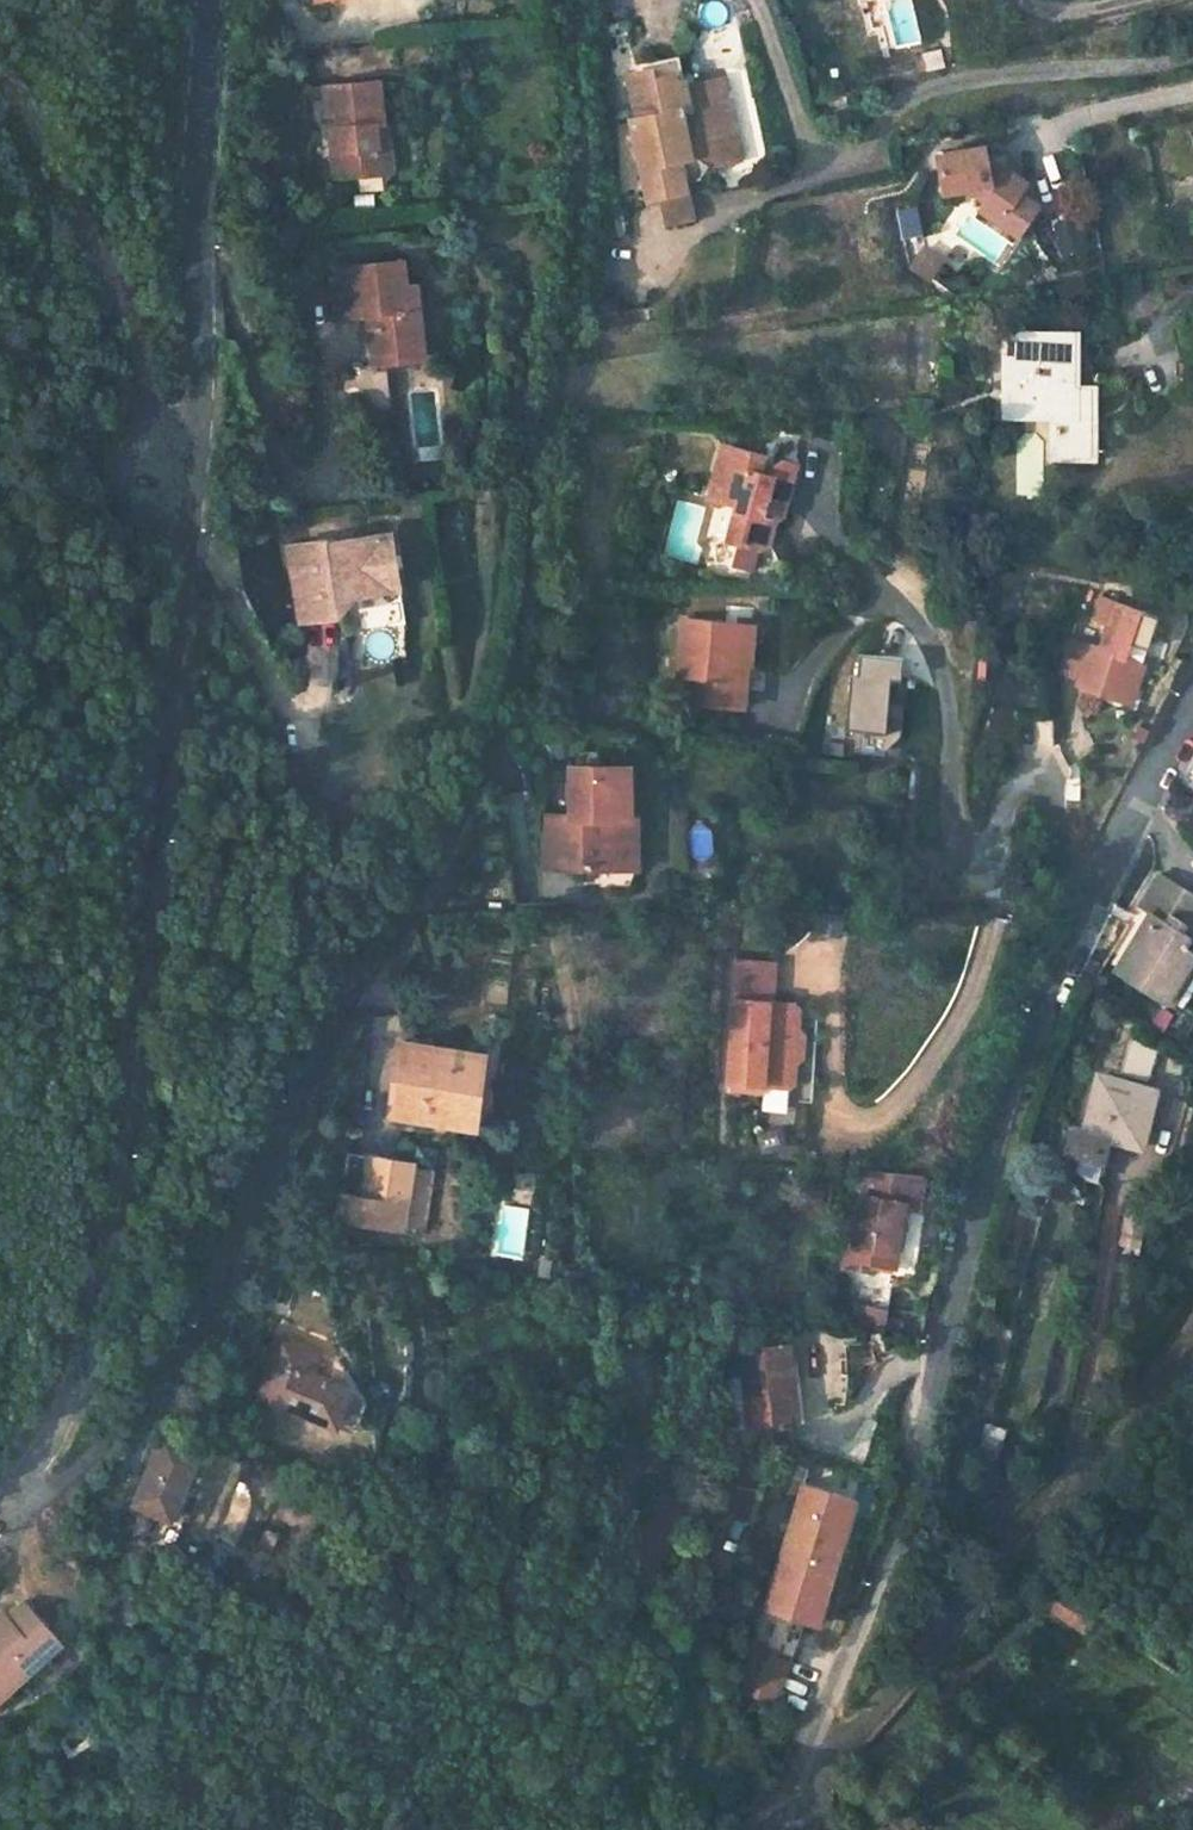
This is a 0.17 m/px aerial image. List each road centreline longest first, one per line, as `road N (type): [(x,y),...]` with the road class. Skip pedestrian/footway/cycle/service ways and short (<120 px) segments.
road 1 (residential): [(1192,701),(1030,1031),(993,1140),(907,1495),(819,1724),(826,1737),(859,1729),(888,1707),(1083,1474),(1192,1318)]
road 2 (residential): [(212,0),(192,538),(116,1160),(86,1339),(47,1442),(1,1511)]
road 3 (residential): [(1,1511),(63,1485),(188,1343),(306,1081),(408,909),(491,718)]
road 4 (track): [(196,465),(161,419),(136,336),(0,68)]

